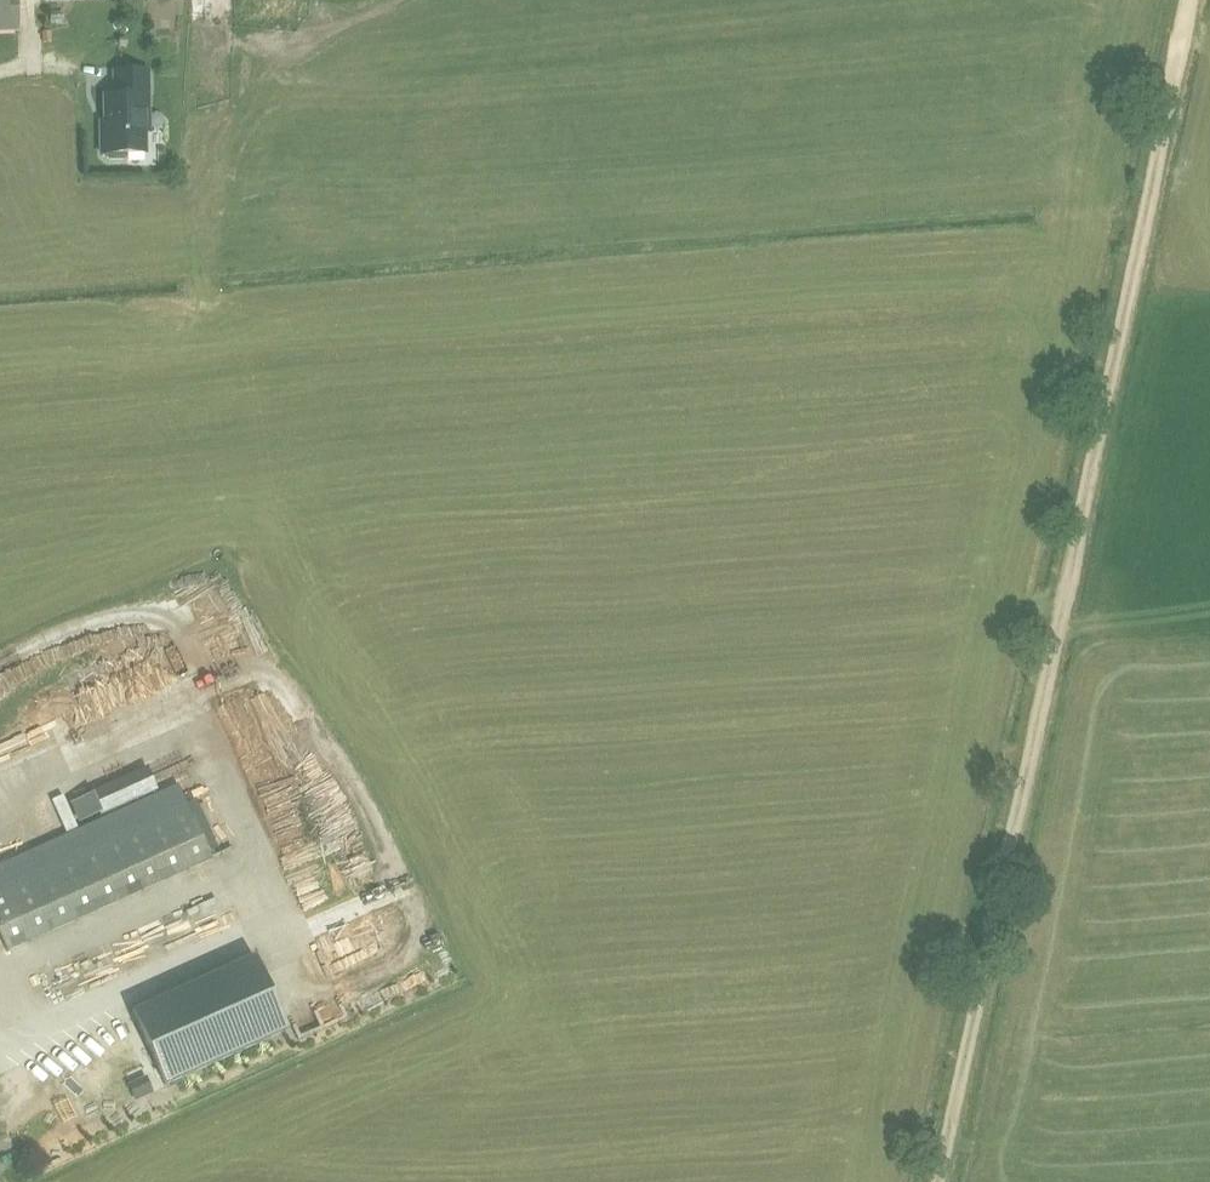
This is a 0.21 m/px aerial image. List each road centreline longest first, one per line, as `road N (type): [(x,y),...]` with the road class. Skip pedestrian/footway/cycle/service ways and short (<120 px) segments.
road 1 (track): [(939,1181),(1198,0)]

